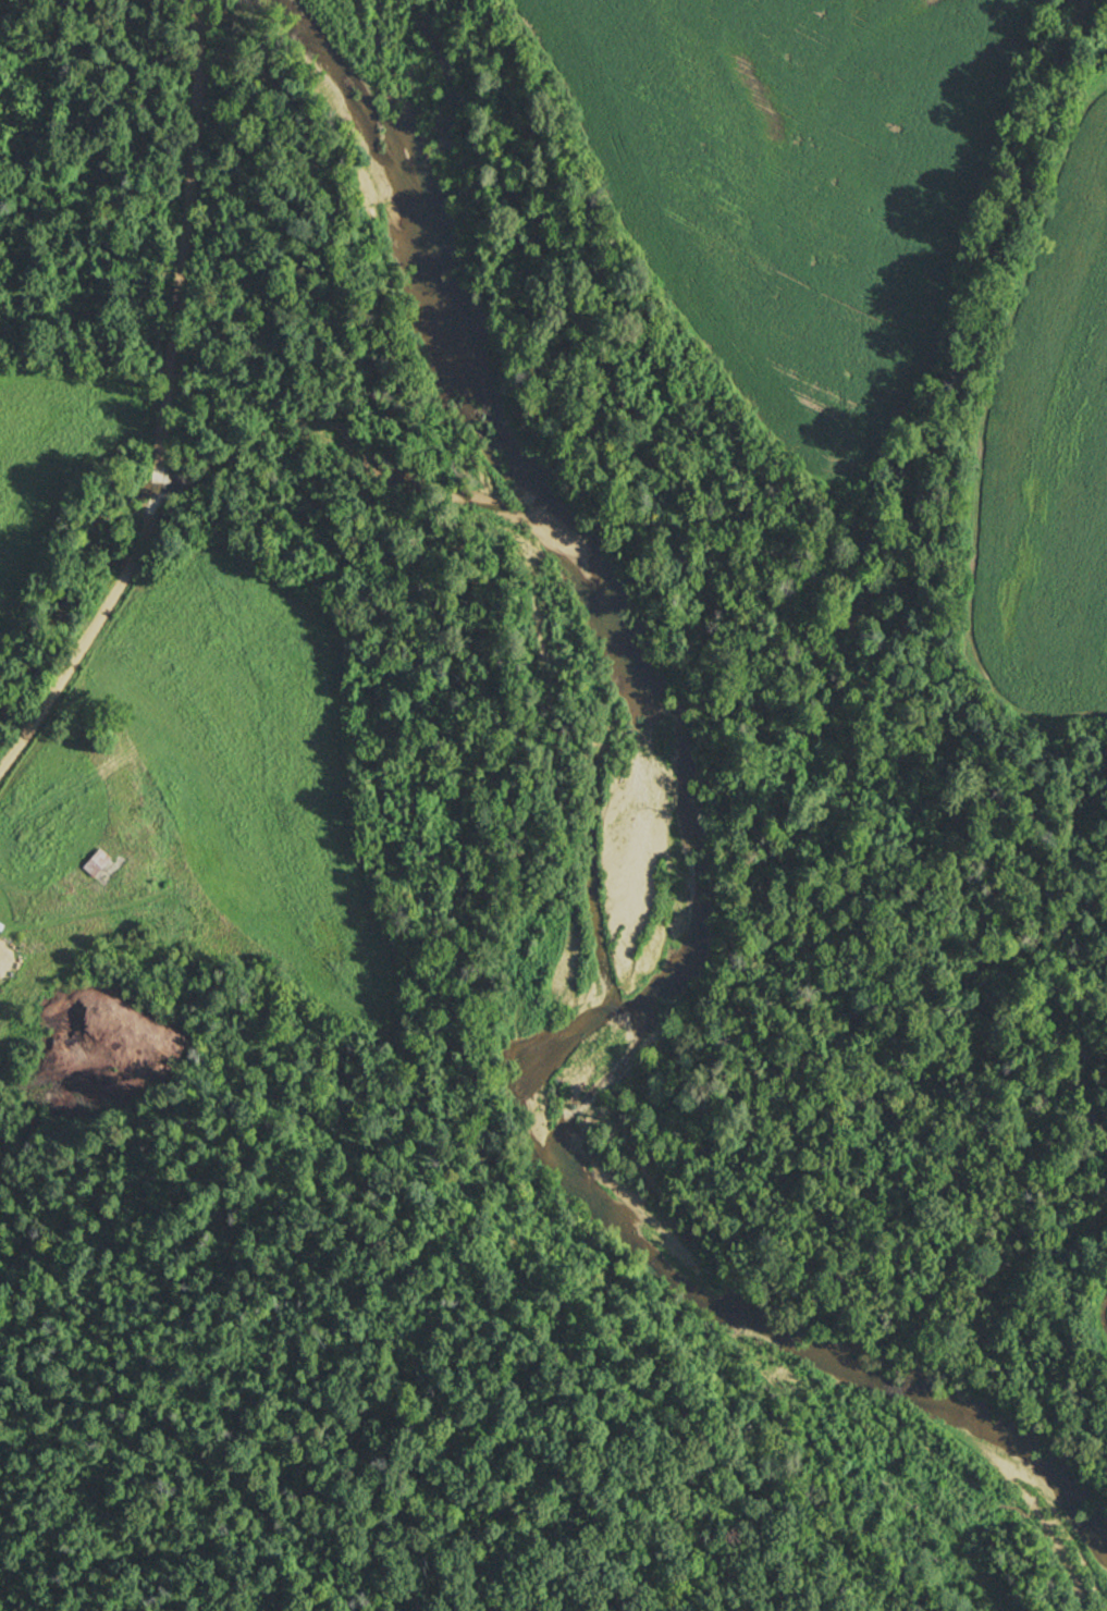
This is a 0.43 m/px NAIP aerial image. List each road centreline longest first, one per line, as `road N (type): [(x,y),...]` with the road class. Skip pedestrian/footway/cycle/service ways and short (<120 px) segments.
road 1 (residential): [(0,775),(151,526),(193,173),(198,0)]

